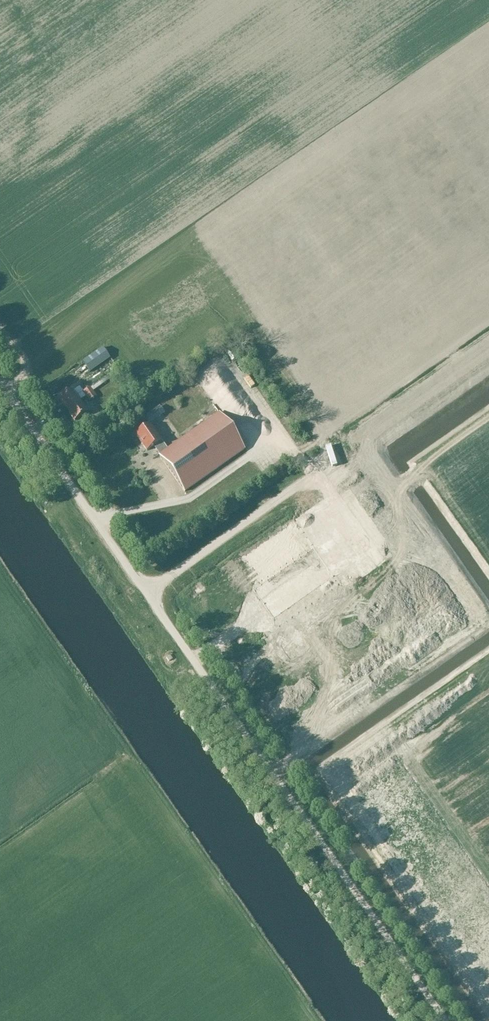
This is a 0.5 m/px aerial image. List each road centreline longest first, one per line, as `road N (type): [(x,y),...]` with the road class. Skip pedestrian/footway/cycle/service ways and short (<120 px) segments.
road 1 (unclassified): [(445,1020),(0,385)]

